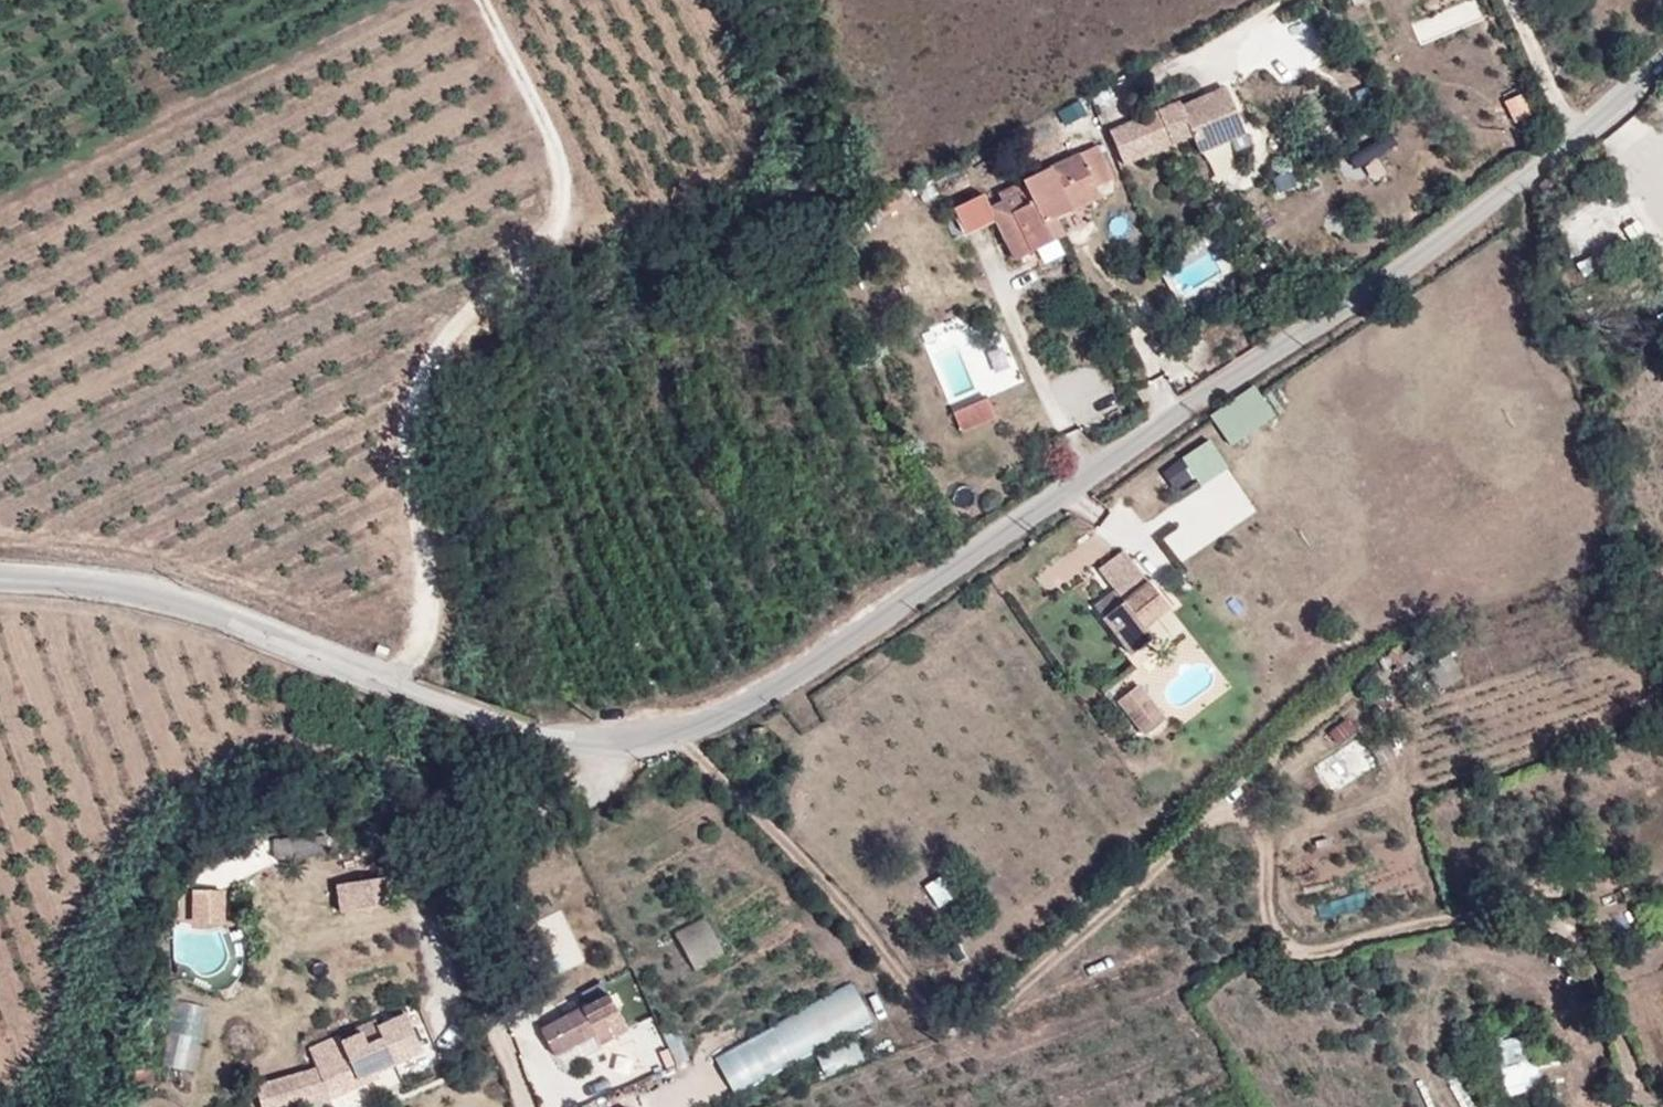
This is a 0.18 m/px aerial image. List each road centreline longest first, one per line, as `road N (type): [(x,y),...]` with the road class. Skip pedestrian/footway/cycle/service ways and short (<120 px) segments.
road 1 (residential): [(0,579),(90,583),(189,604),(492,727),(638,740),(821,659),(1577,131),(1662,58)]
road 2 (track): [(674,724),(939,1018),(974,1024),(1044,975),(1320,709)]
road 3 (track): [(390,683),(413,658),(433,609),(416,478),(417,403),(460,327),(537,262),(562,220),(552,151),(478,0)]
road 4 (track): [(608,738),(580,791),(493,827),(449,901),(460,979),(500,1031),(527,1106)]
road 5 (track): [(1214,811),(1248,818),(1268,843),(1269,924),(1290,947),(1322,953),(1446,916)]
road 6 (track): [(1081,478),(996,274)]
road 7 (track): [(1513,0),(1577,131)]

